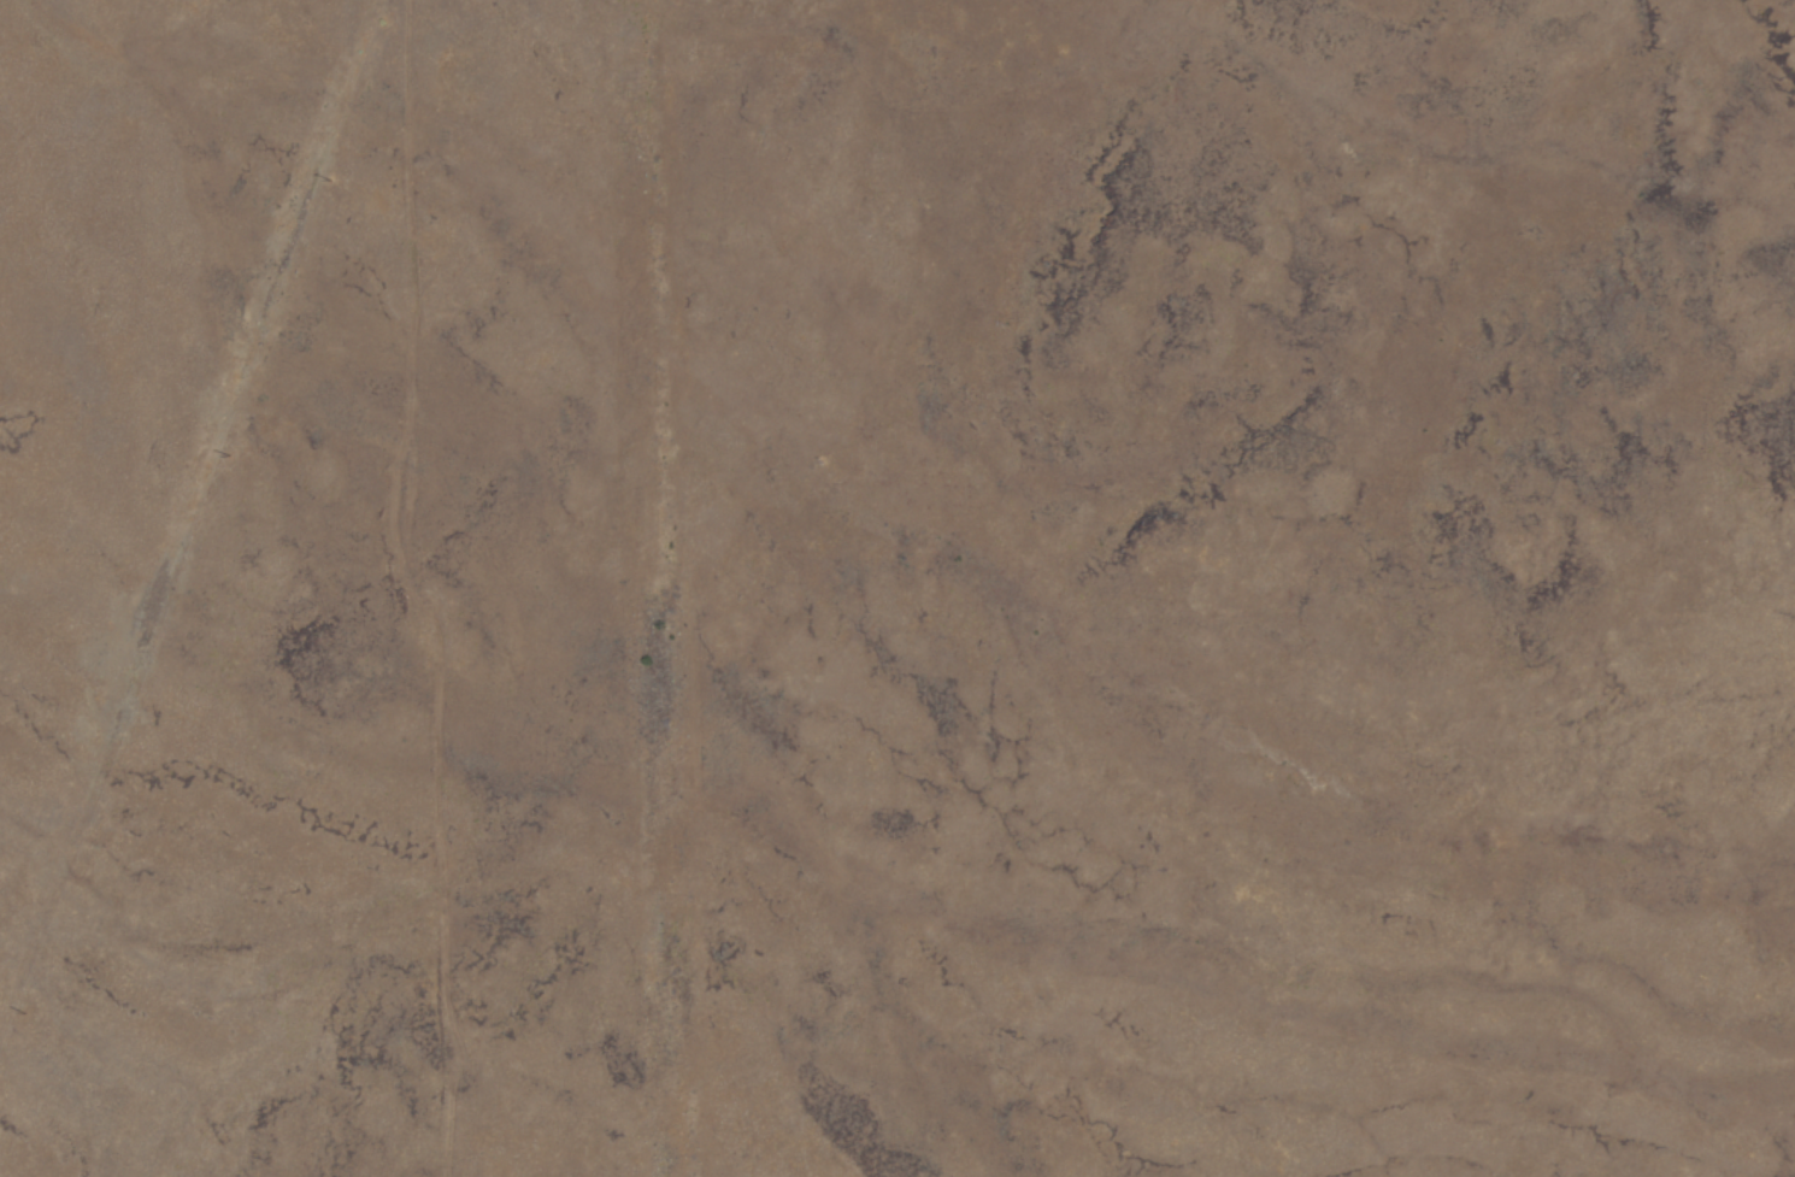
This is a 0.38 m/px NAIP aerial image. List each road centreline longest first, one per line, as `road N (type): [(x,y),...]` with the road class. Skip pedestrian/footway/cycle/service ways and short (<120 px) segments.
road 1 (track): [(426,1176),(393,725),(369,0)]

